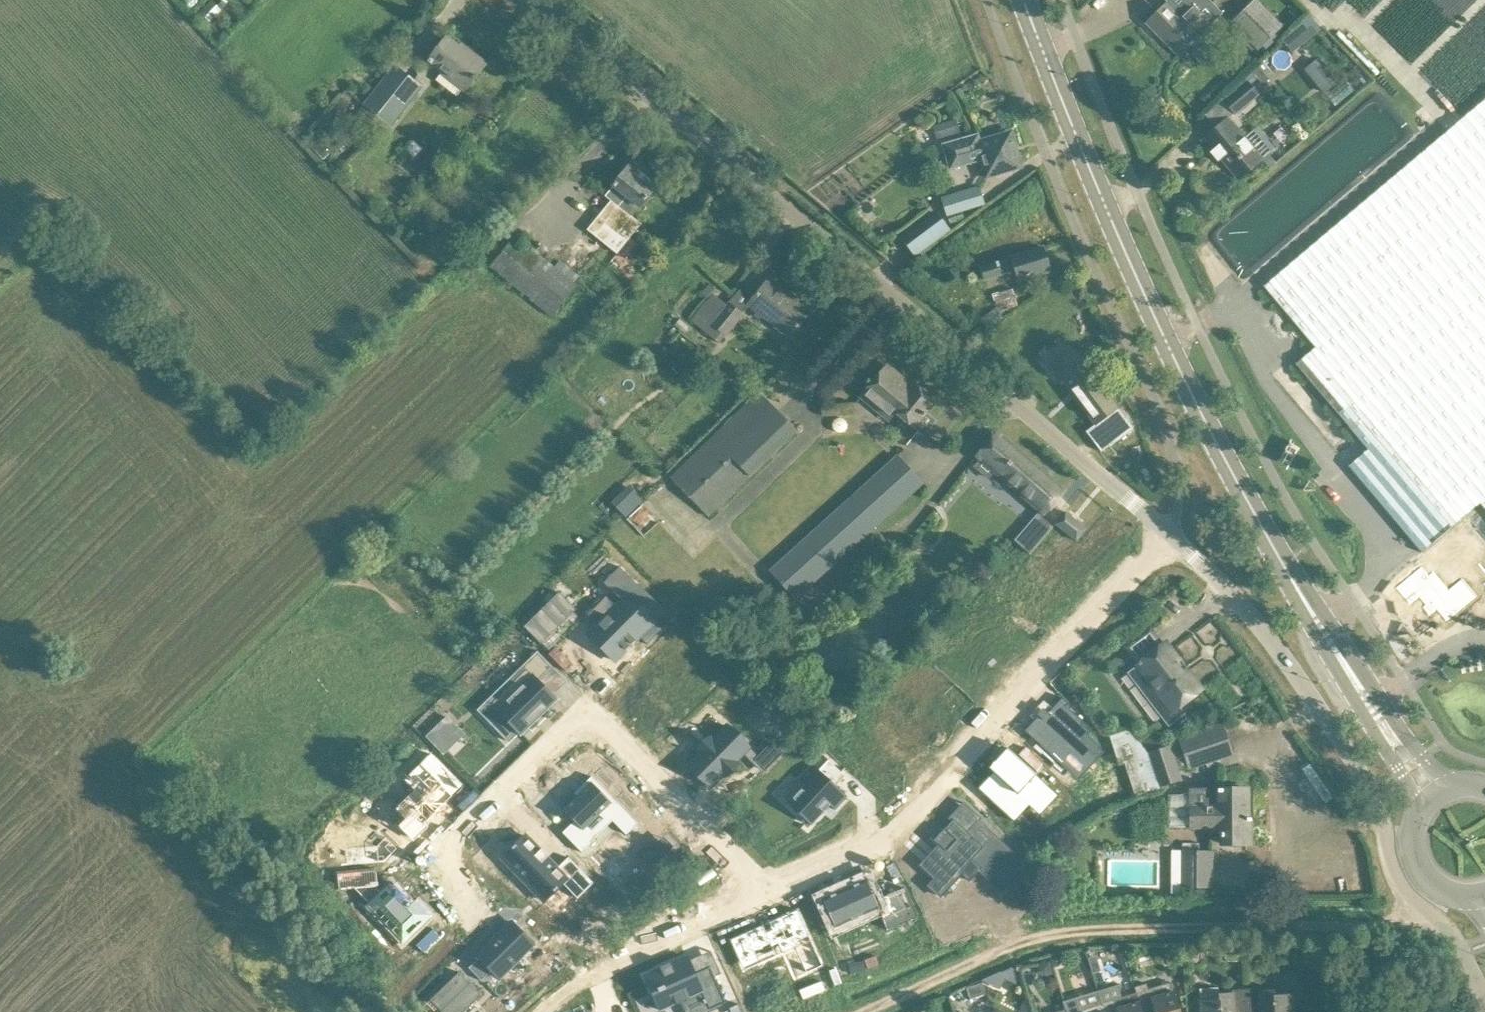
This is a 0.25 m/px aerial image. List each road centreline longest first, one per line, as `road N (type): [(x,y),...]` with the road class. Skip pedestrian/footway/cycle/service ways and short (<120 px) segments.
road 1 (unclassified): [(1169,535),(530,0)]
road 2 (secondary): [(1292,575),(1154,319),(1025,0)]
road 3 (track): [(863,1011),(1031,938),(1075,931),(1435,925)]
road 4 (residential): [(760,896),(903,828),(1169,535)]
road 5 (residential): [(760,896),(749,874),(595,718),(575,721),(442,851),(455,896),(479,919)]
road 6 (unclassified): [(1373,790),(1266,634),(1169,535)]
road 7 (secondary): [(1292,575),(1318,634),(1423,805)]
road 8 (secondary): [(1454,784),(1292,575)]
road 9 (unclassified): [(1373,790),(1390,871),(1459,945),(1484,1004)]
road 10 (residential): [(638,948),(760,896)]
road 11 (secondary): [(1423,805),(1412,841),(1419,866),(1436,885),(1472,896)]

